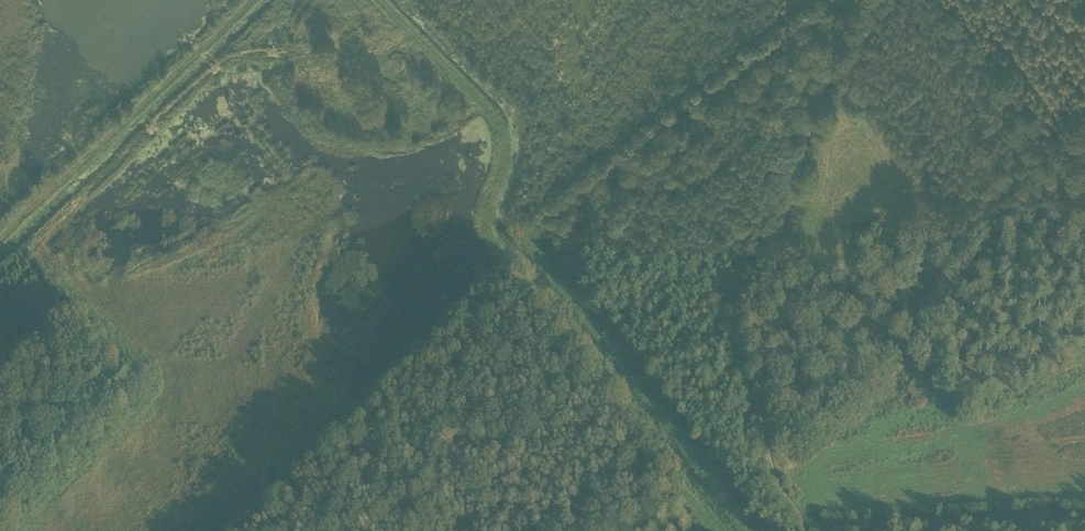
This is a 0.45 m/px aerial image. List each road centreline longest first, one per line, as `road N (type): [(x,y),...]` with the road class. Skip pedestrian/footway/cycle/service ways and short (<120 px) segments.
road 1 (track): [(1084,517),(810,527),(783,493),(738,317),(853,0)]

